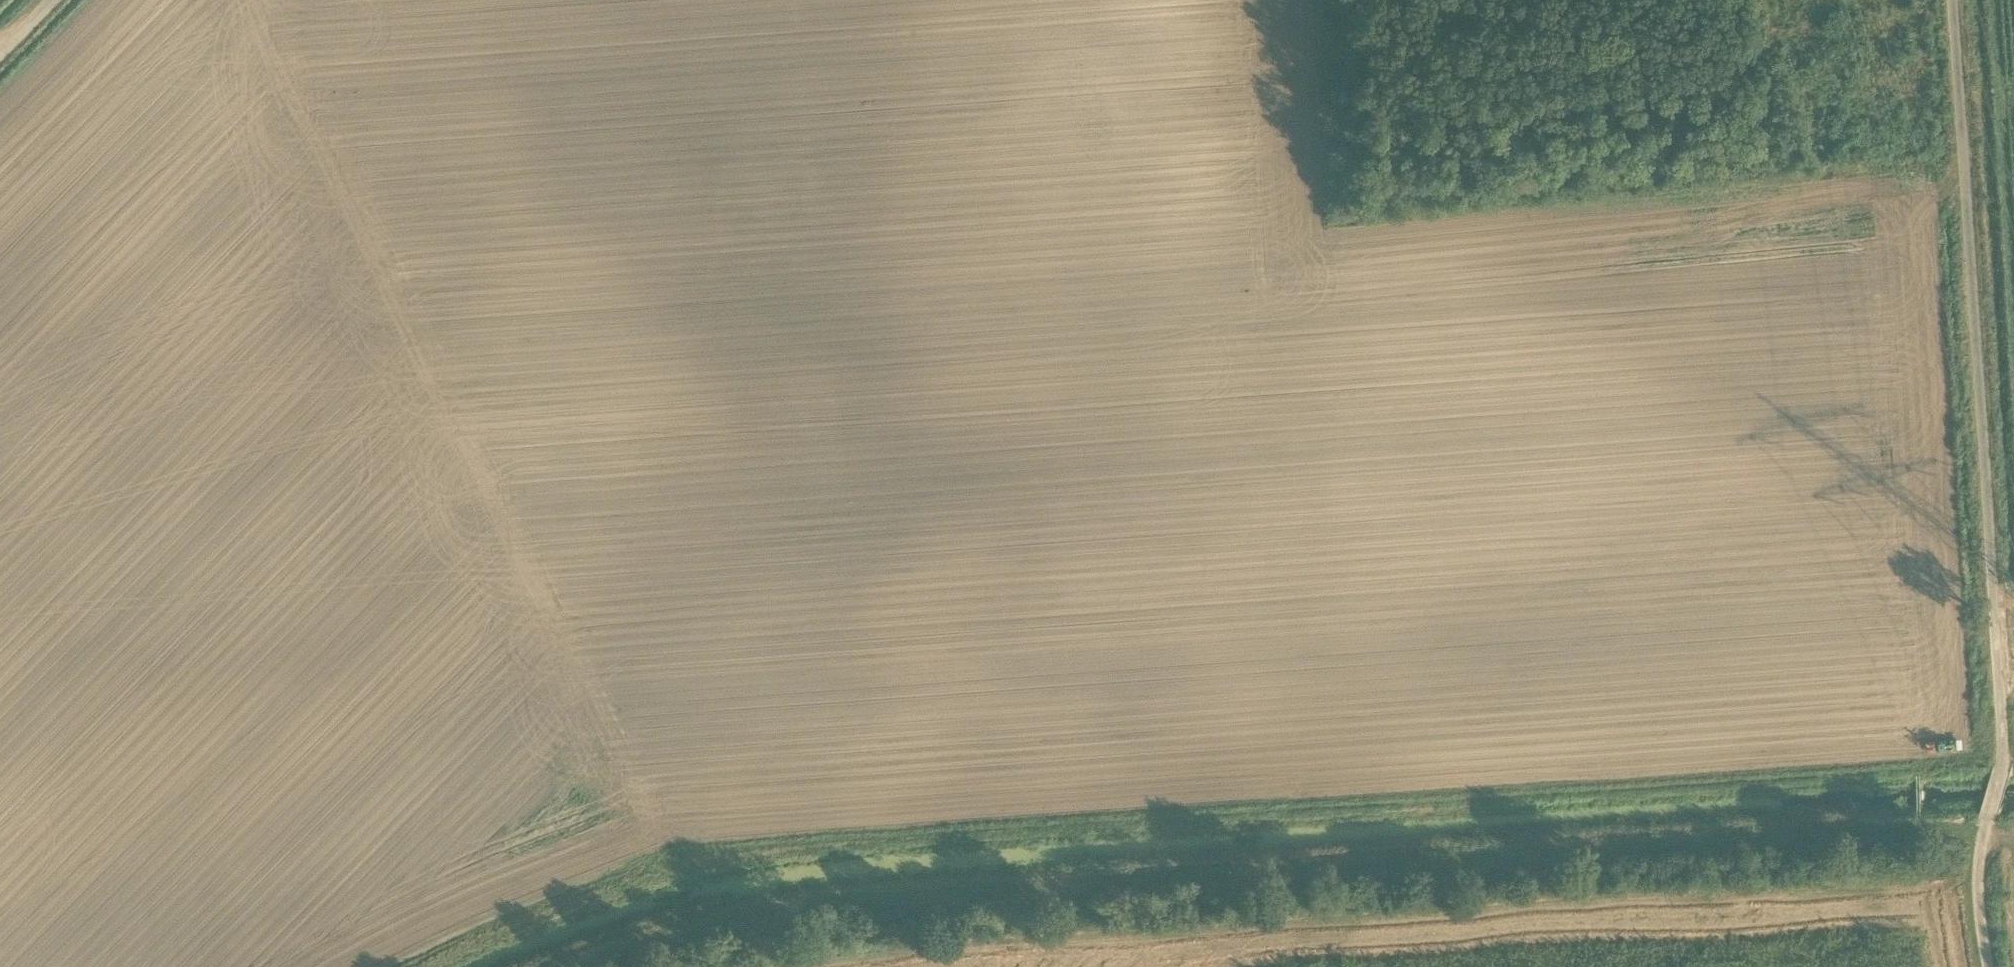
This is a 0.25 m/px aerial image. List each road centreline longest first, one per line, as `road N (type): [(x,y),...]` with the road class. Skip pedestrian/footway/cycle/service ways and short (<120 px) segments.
road 1 (unclassified): [(1987,966),(1977,921),(2005,716),(1952,0)]

